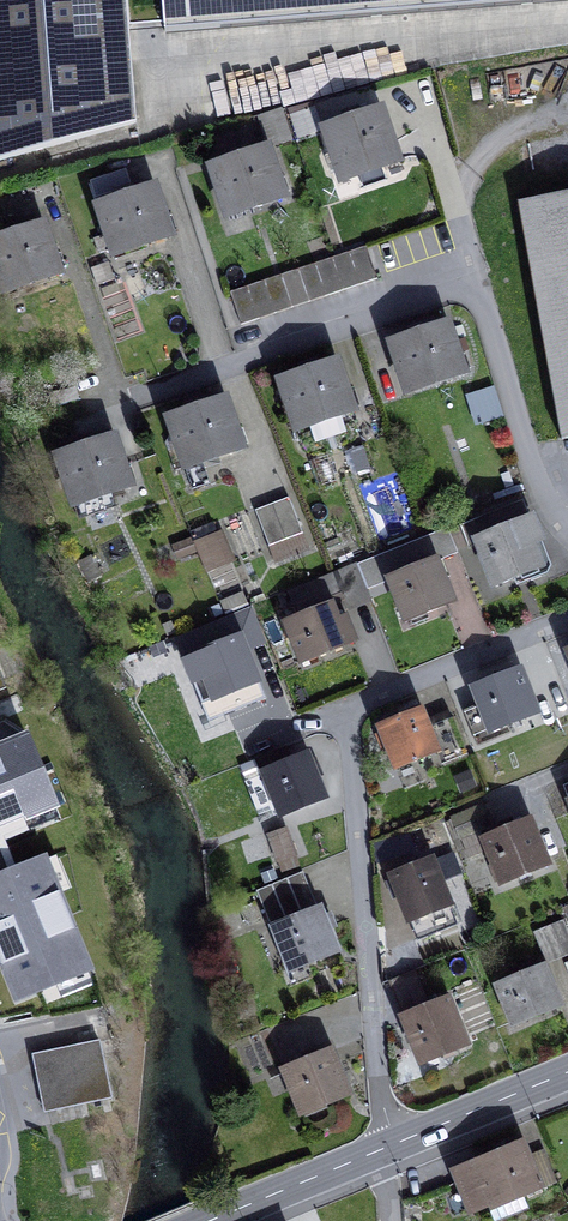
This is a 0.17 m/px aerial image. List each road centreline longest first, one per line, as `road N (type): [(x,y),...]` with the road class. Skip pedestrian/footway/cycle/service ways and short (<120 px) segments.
road 1 (residential): [(131,399),(478,283),(537,487),(567,536)]
road 2 (residential): [(350,708),(387,1148)]
road 3 (residential): [(567,620),(350,708)]
road 4 (secondary): [(567,1073),(387,1148)]
road 5 (secondary): [(387,1148),(211,1220)]
road 6 (track): [(567,109),(507,123),(452,194)]

